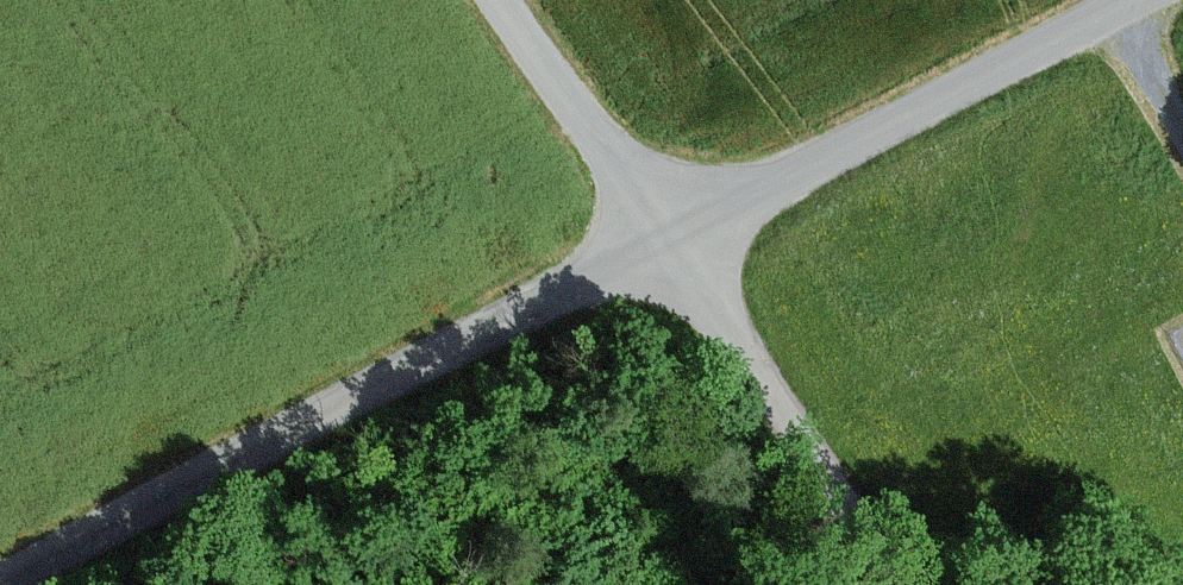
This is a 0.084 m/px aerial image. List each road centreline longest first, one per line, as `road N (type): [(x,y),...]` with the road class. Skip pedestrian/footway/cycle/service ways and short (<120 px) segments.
road 1 (unclassified): [(0,584),(666,239)]
road 2 (unclassified): [(666,239),(1130,0)]
road 3 (unclassified): [(911,584),(666,239)]
road 4 (track): [(666,239),(499,0)]

